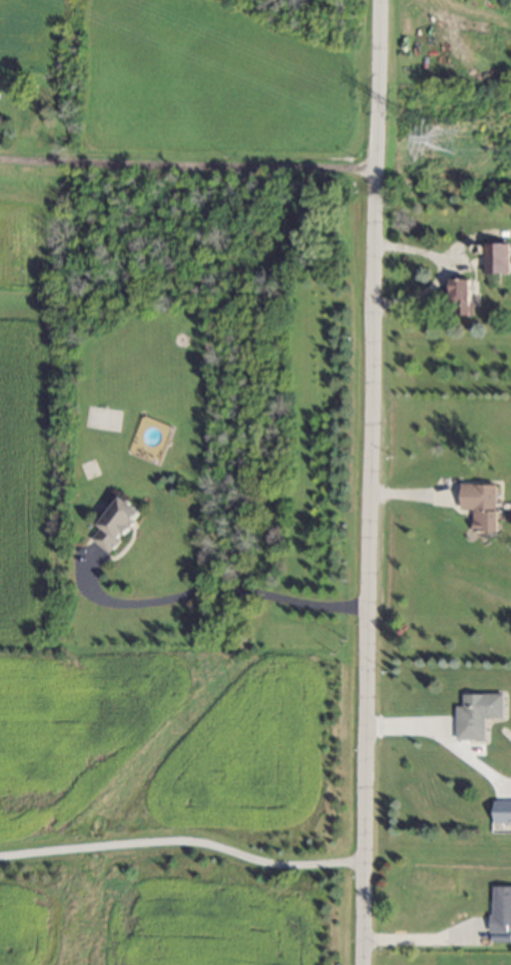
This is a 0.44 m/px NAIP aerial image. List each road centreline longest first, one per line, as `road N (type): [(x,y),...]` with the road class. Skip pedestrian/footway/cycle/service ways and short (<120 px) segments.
road 1 (residential): [(376,0),(362,964)]

